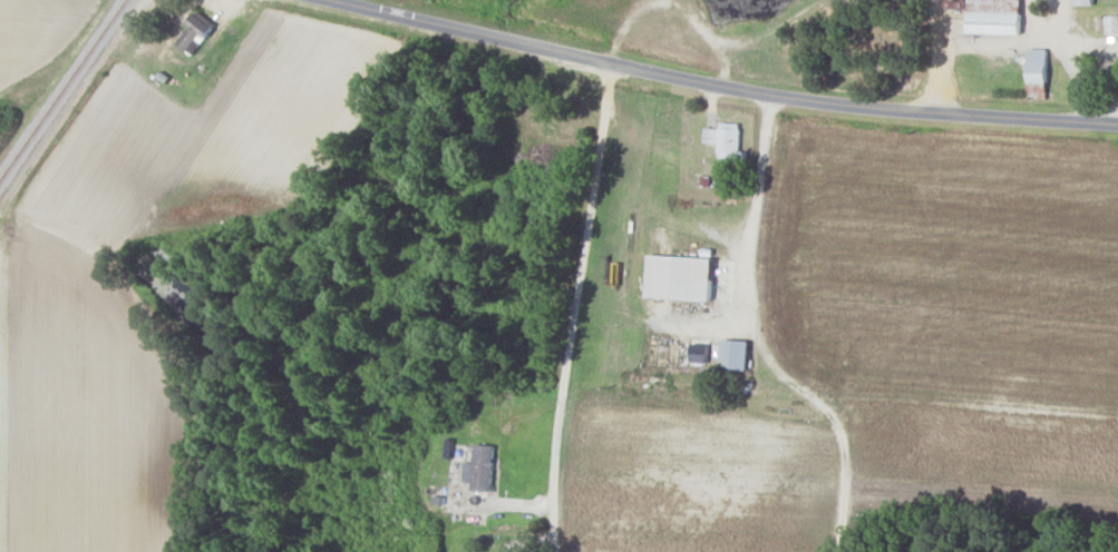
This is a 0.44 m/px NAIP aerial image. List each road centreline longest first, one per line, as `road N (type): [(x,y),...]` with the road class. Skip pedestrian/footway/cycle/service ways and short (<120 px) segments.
road 1 (tertiary): [(1117,128),(907,116),(713,91),(308,0)]
road 2 (residential): [(611,67),(556,446),(551,551)]

